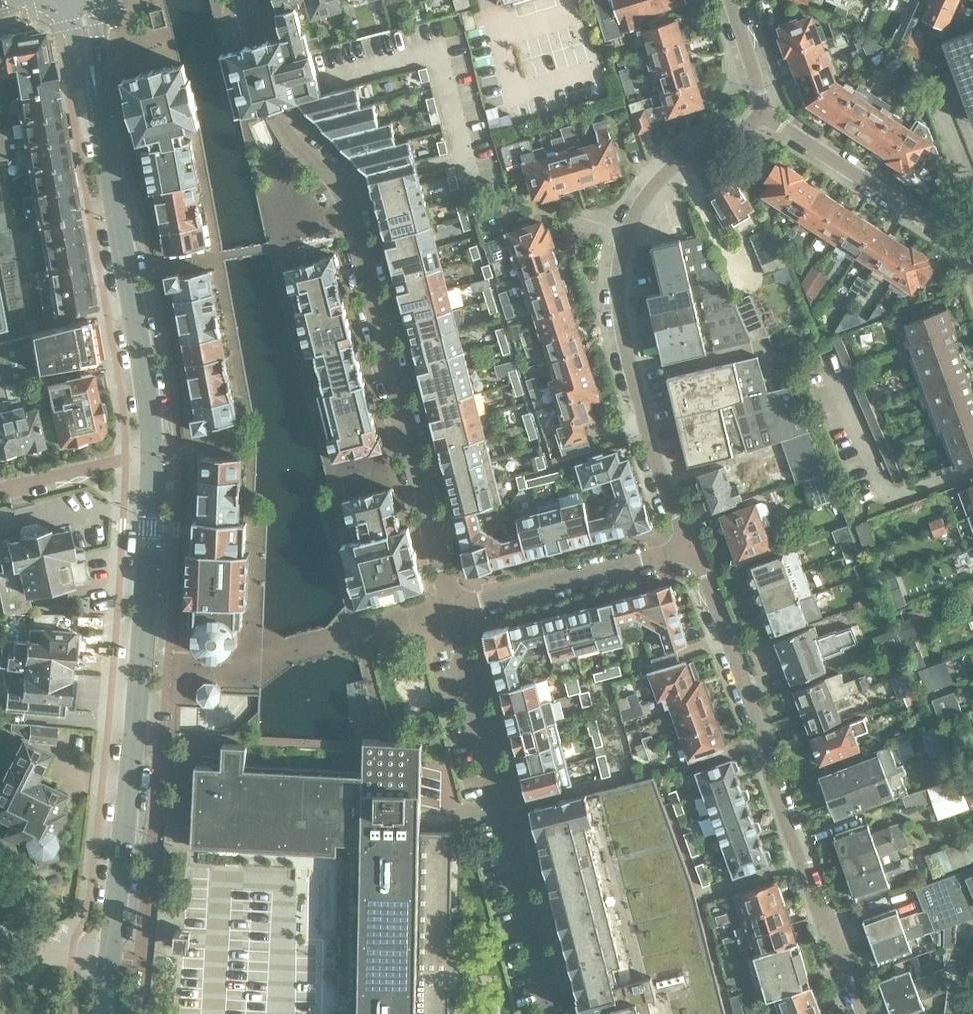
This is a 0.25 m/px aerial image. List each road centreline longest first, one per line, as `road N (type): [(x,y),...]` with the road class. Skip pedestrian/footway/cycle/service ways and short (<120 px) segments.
road 1 (residential): [(277,107),(340,178),(357,217),(454,609)]
road 2 (residential): [(692,548),(624,328),(627,236),(678,164),(771,118)]
road 3 (tertiary): [(111,958),(154,454)]
road 4 (residential): [(692,548),(859,1013)]
road 5 (tertiary): [(154,454),(151,392),(78,0)]
road 6 (residential): [(454,609),(555,1013)]
road 7 (residential): [(972,271),(957,239),(771,118)]
road 8 (residential): [(454,609),(692,548)]
road 9 (residential): [(154,454),(0,487)]
road 10 (residential): [(0,905),(44,949),(111,958)]
road 11 (residential): [(771,118),(733,0)]

